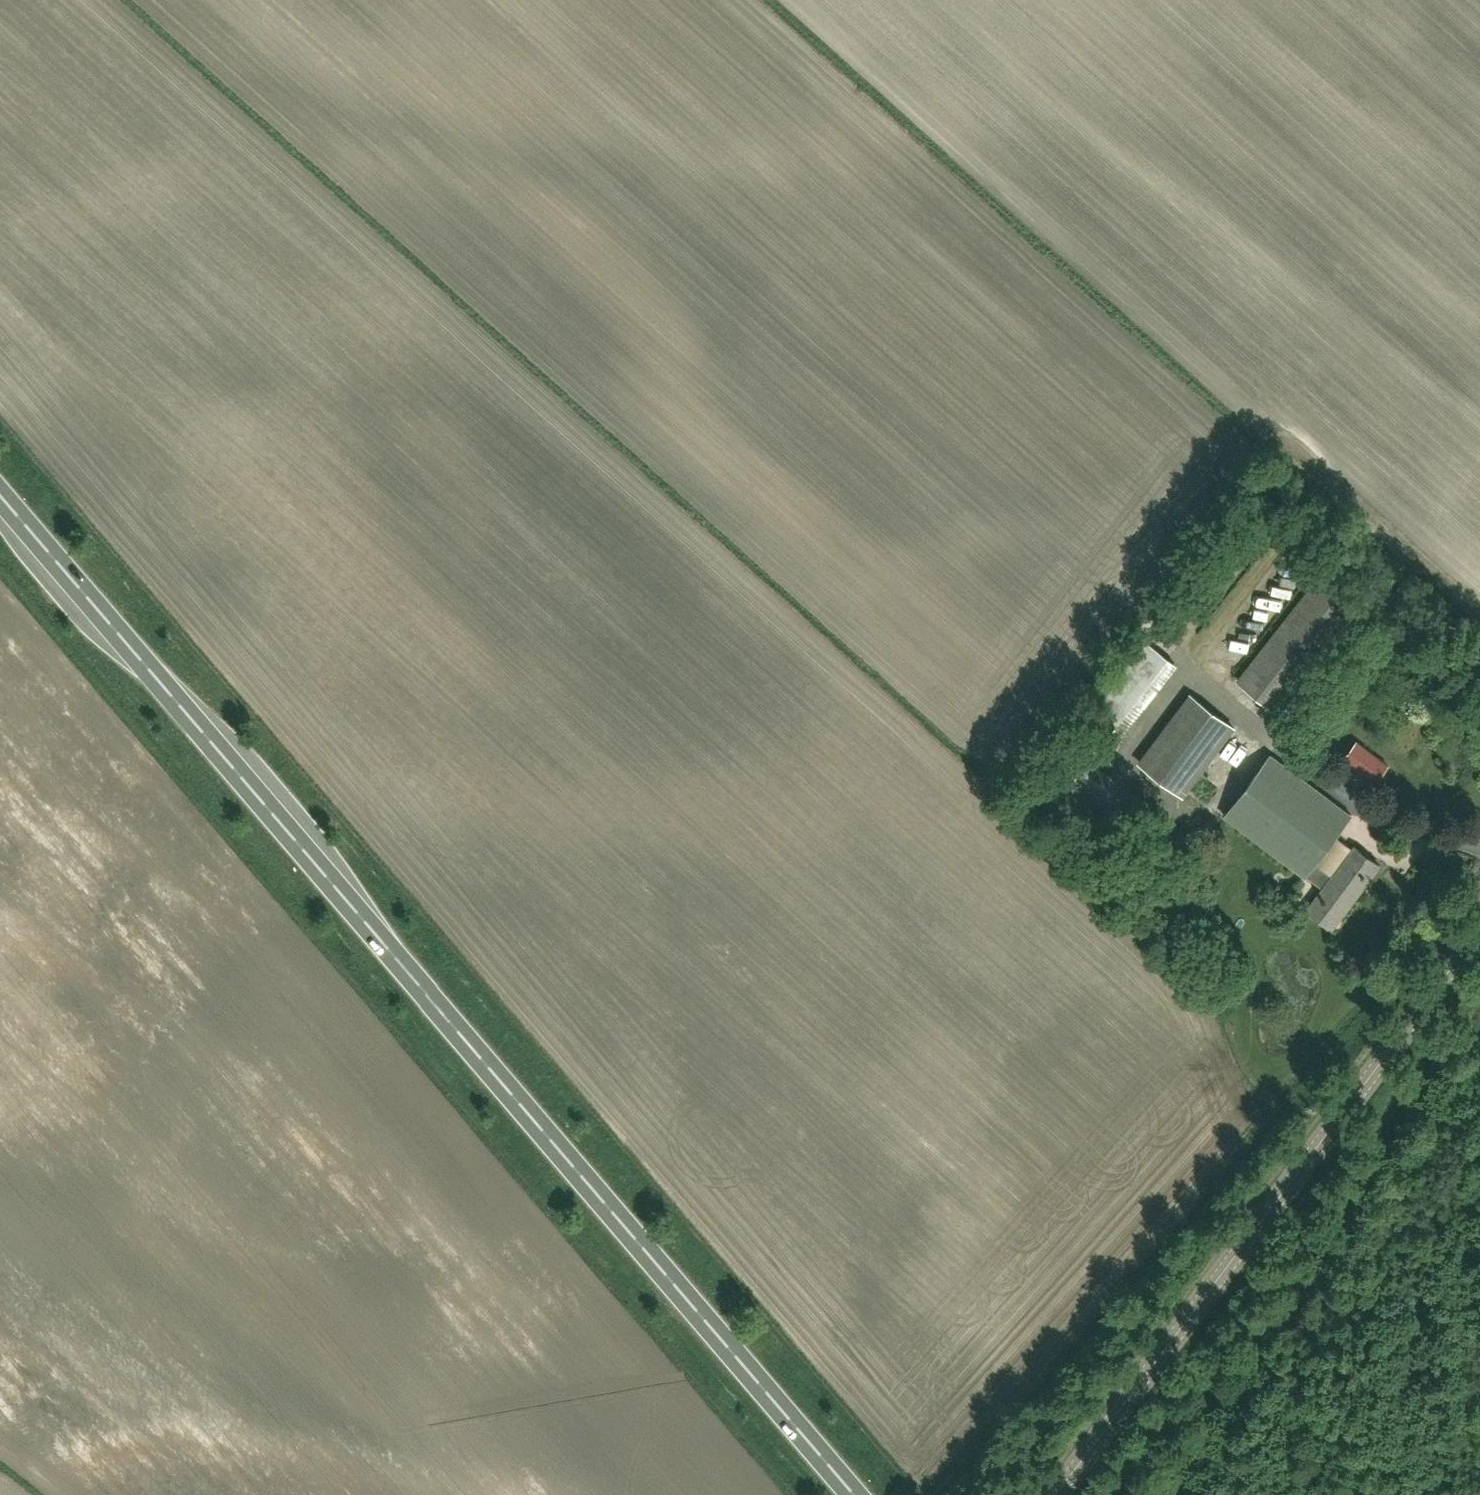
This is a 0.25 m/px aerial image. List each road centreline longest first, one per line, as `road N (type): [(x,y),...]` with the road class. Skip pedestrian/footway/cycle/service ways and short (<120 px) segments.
road 1 (primary): [(855,1494),(0,495)]
road 2 (unclassified): [(1056,1494),(1479,930)]

